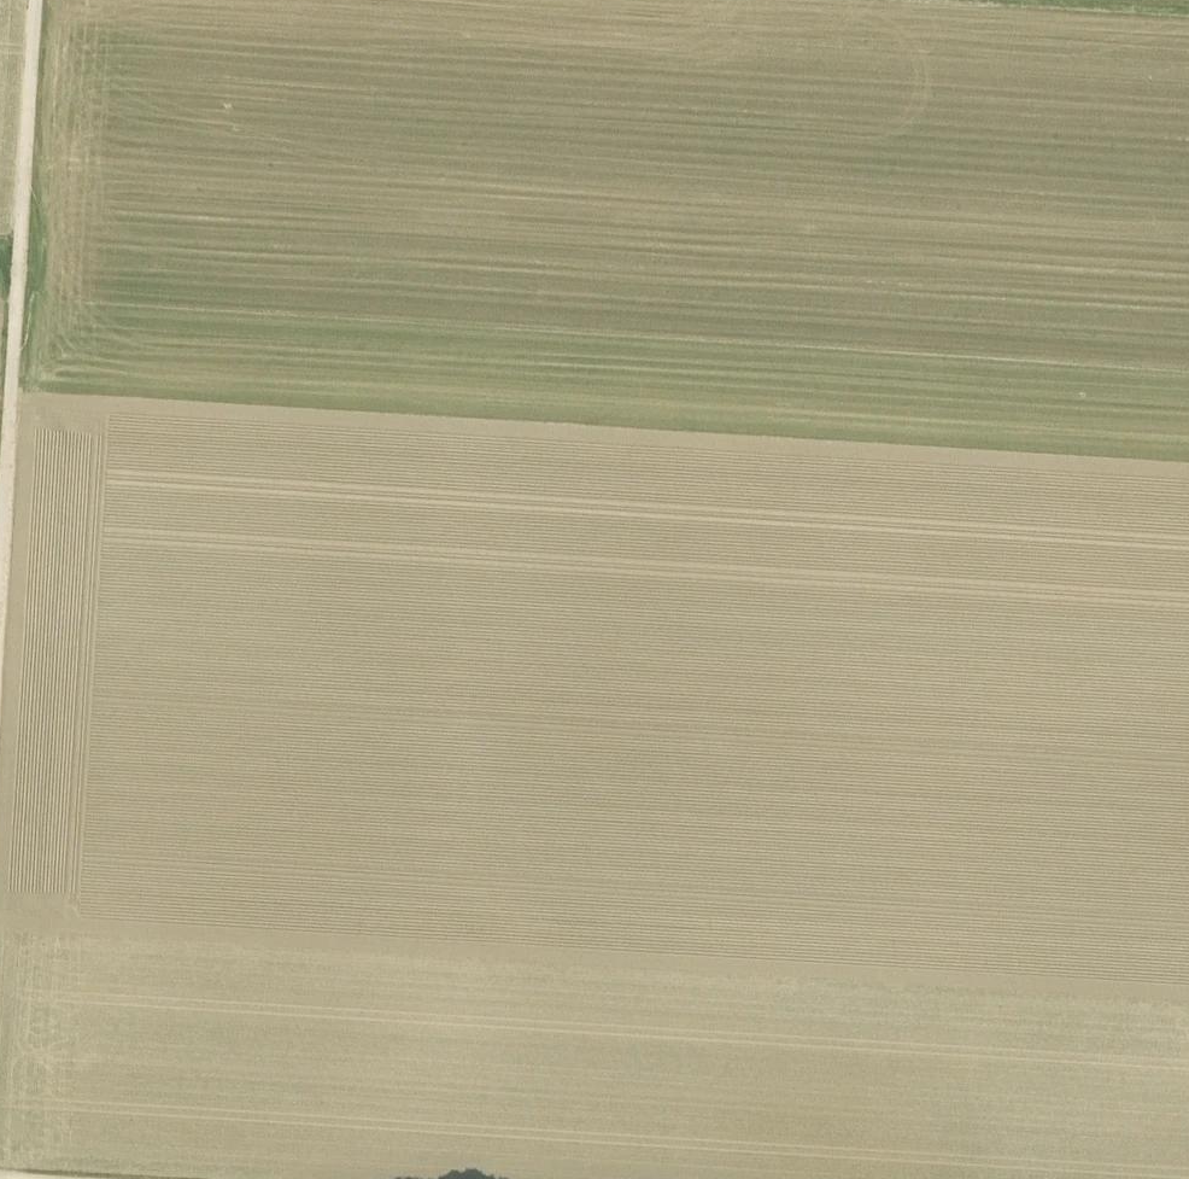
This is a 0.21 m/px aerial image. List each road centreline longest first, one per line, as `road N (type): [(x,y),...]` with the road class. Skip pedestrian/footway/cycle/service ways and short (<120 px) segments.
road 1 (track): [(38,0),(0,625)]
road 2 (track): [(923,0),(1188,16)]

